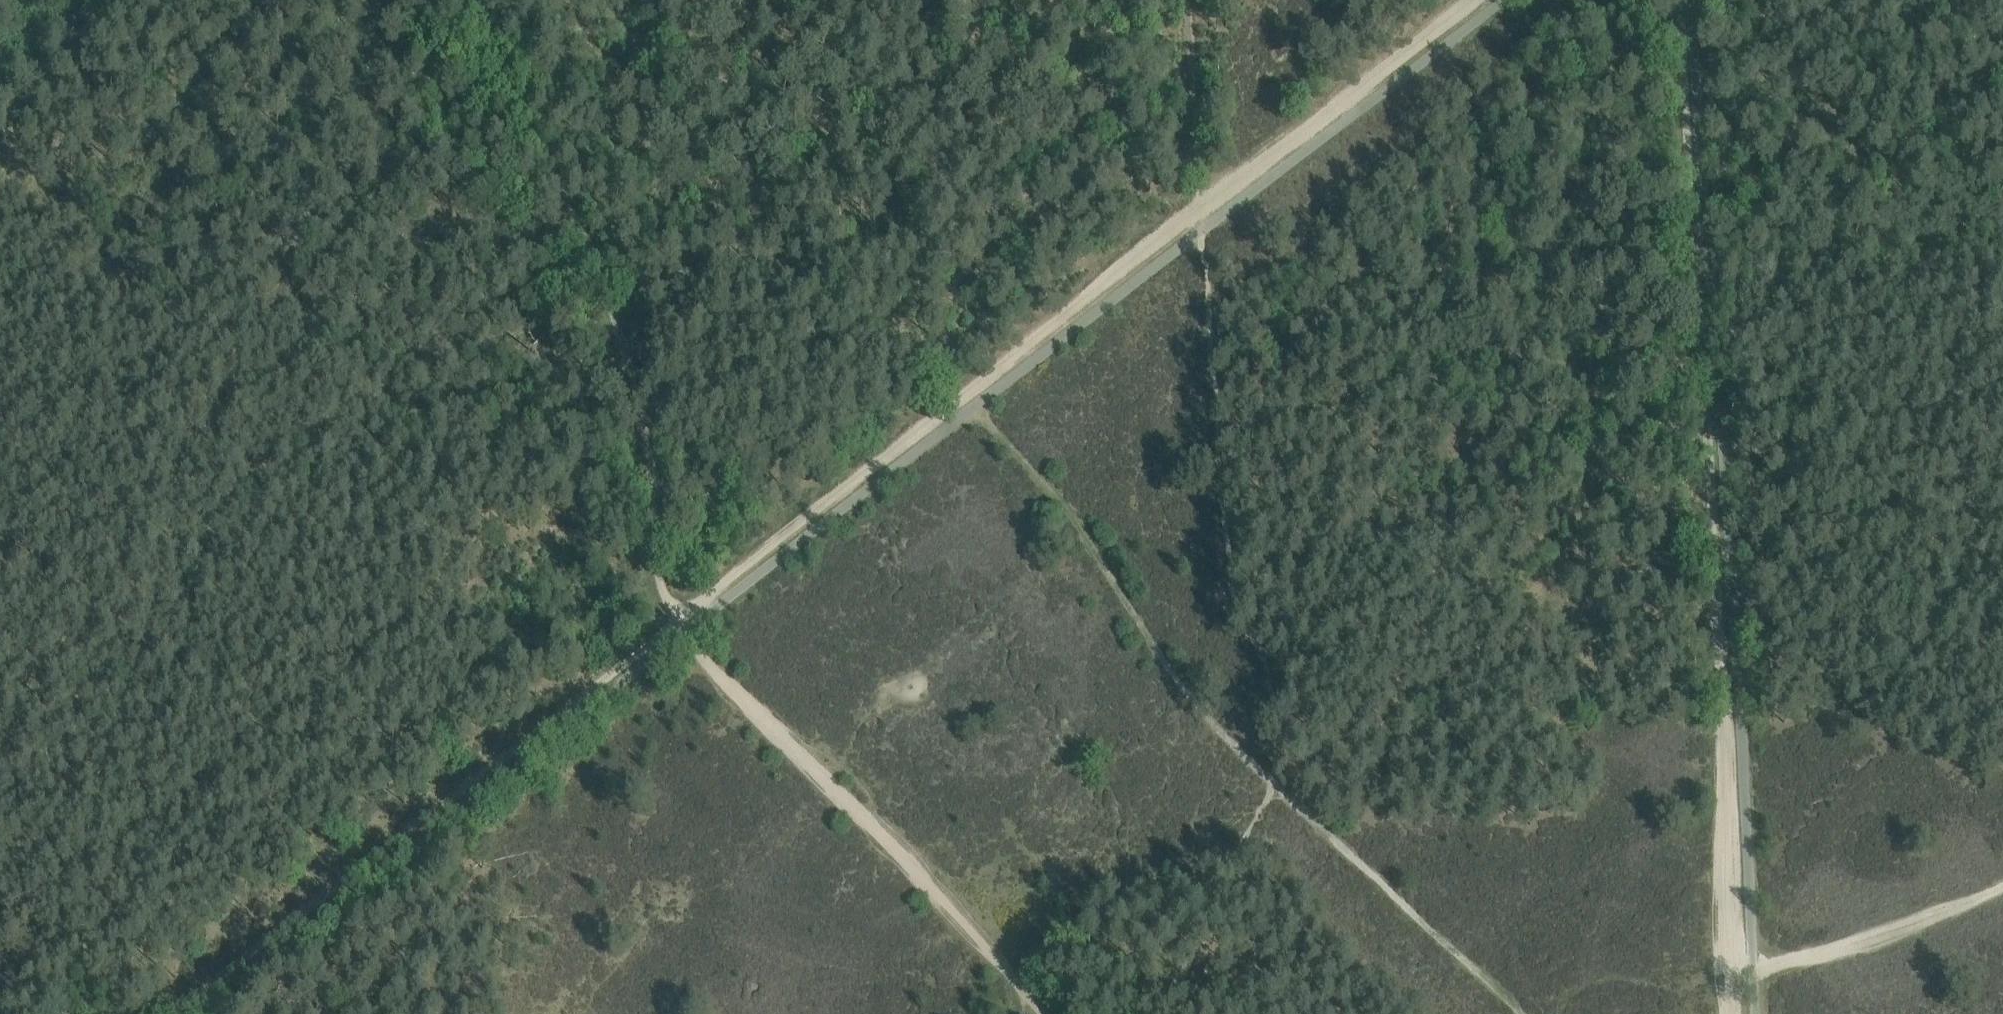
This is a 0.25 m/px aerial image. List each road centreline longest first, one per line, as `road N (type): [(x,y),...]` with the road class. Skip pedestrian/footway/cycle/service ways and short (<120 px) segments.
road 1 (track): [(1741,1013),(1663,0)]

